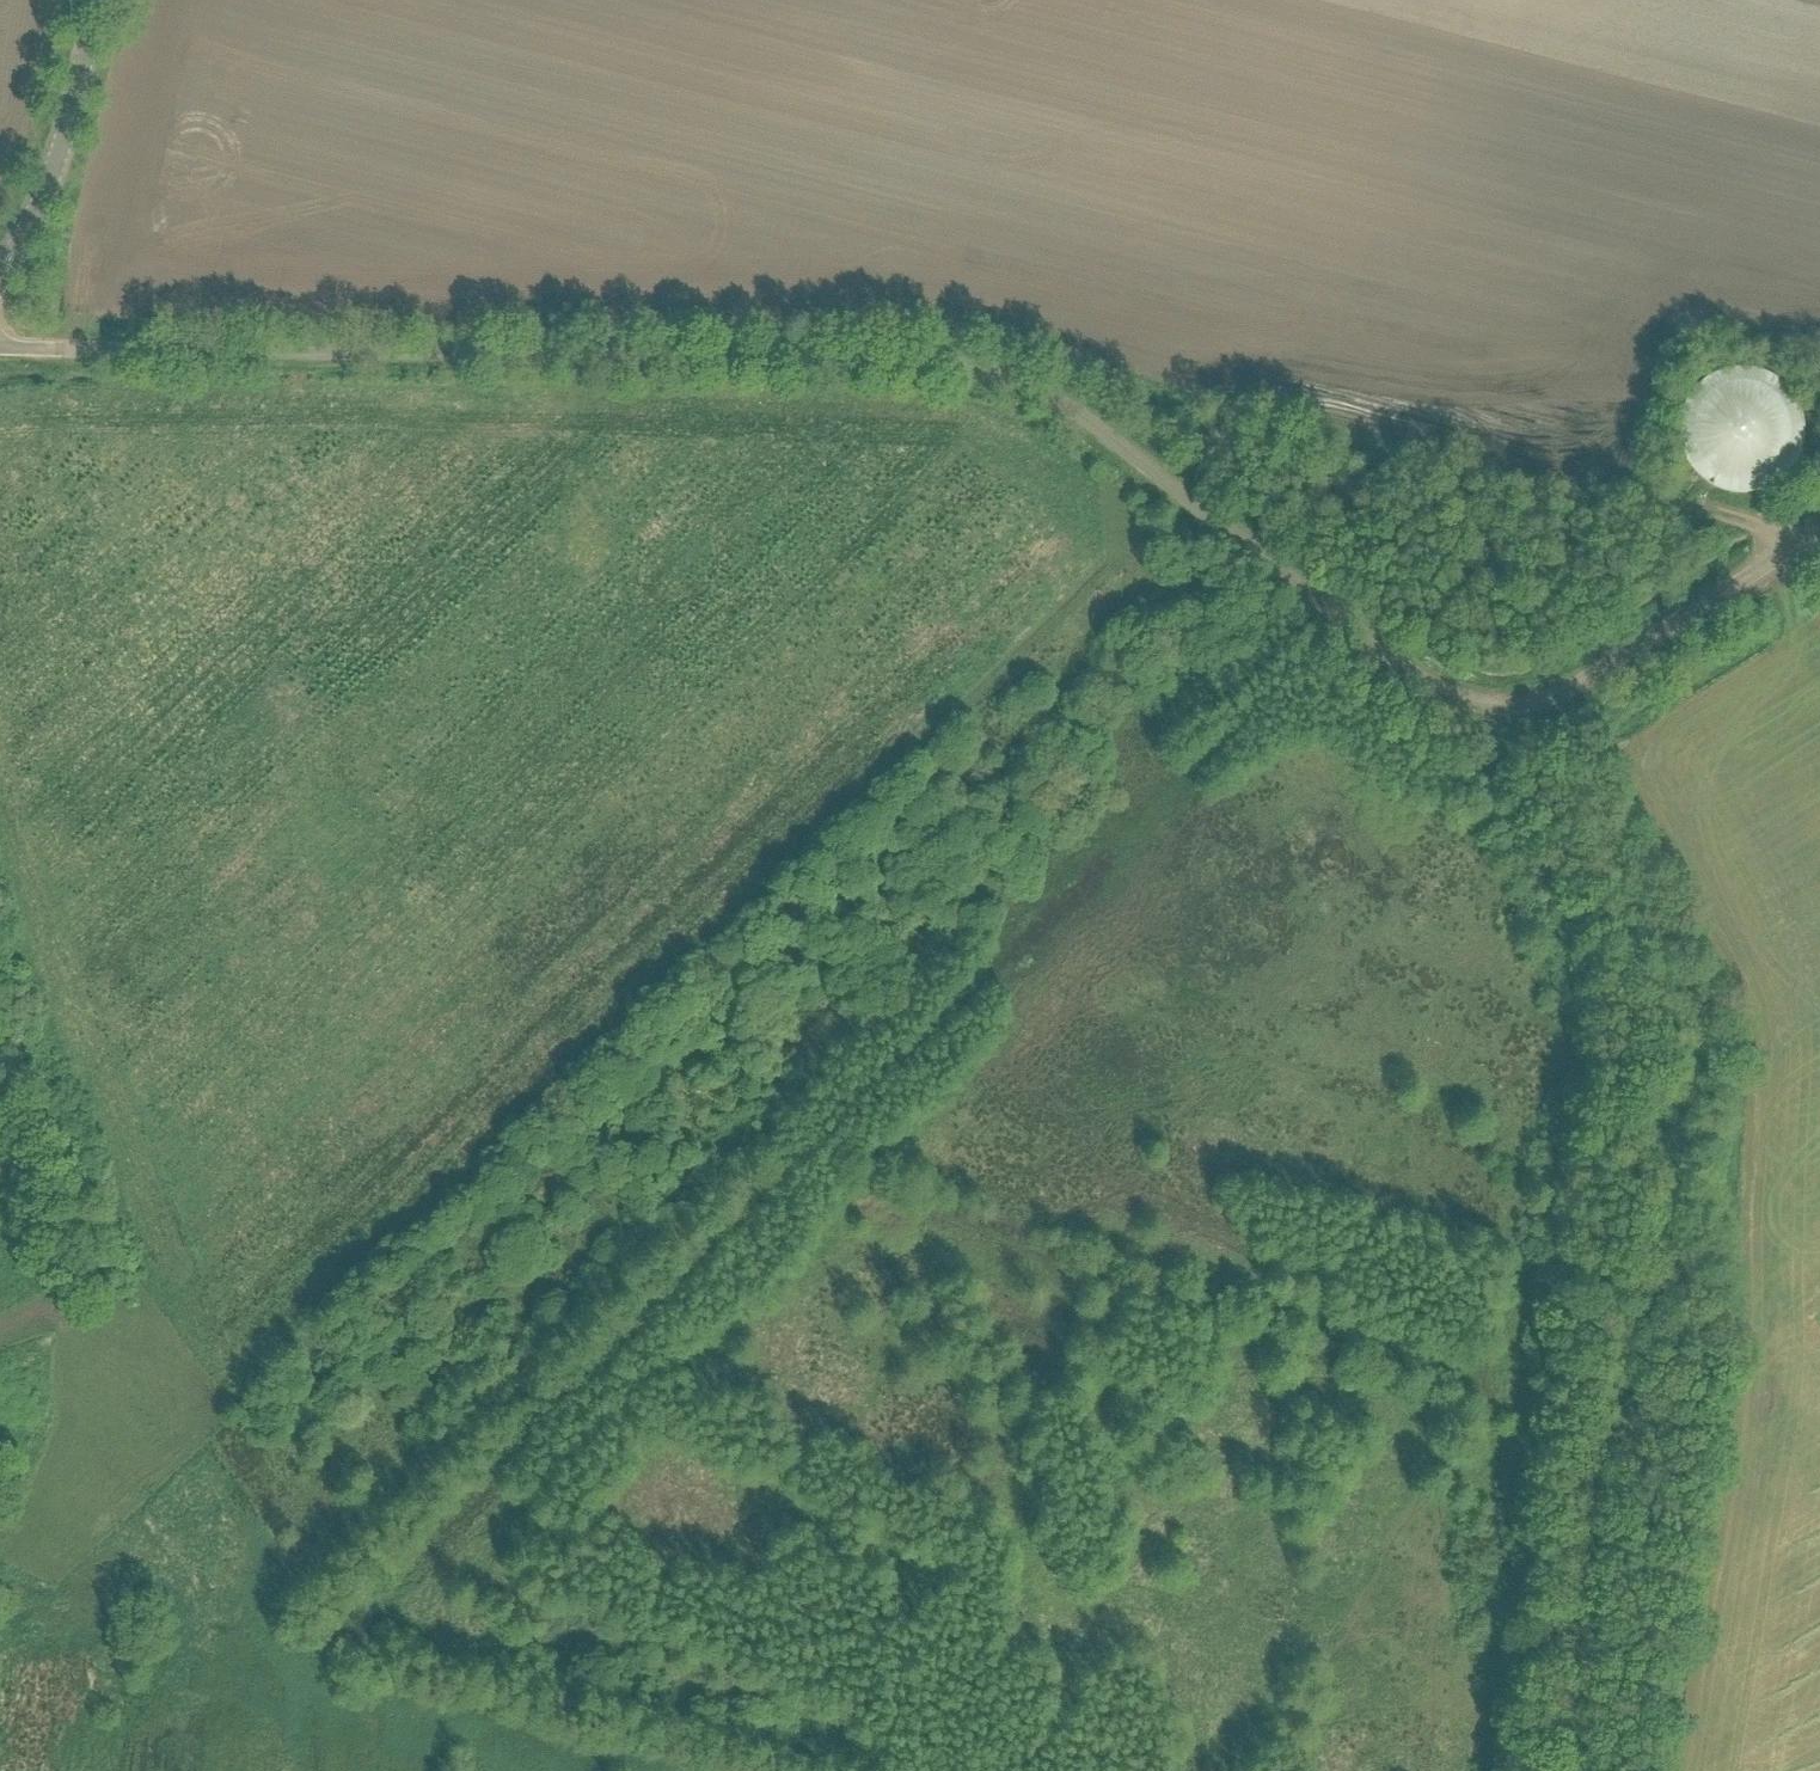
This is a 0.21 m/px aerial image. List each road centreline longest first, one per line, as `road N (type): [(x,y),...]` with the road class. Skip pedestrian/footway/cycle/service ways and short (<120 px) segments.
road 1 (unclassified): [(0,344),(913,360),(981,369),(1065,405),(1386,654),(1484,704),(1538,703),(1583,681),(1819,532)]
road 2 (track): [(1538,703),(1595,828),(1648,902),(1692,1040),(1692,1080),(1666,1183),(1675,1252),(1629,1338),(1592,1476),(1566,1770)]
road 3 (tertiary): [(97,0),(71,114),(0,275)]

